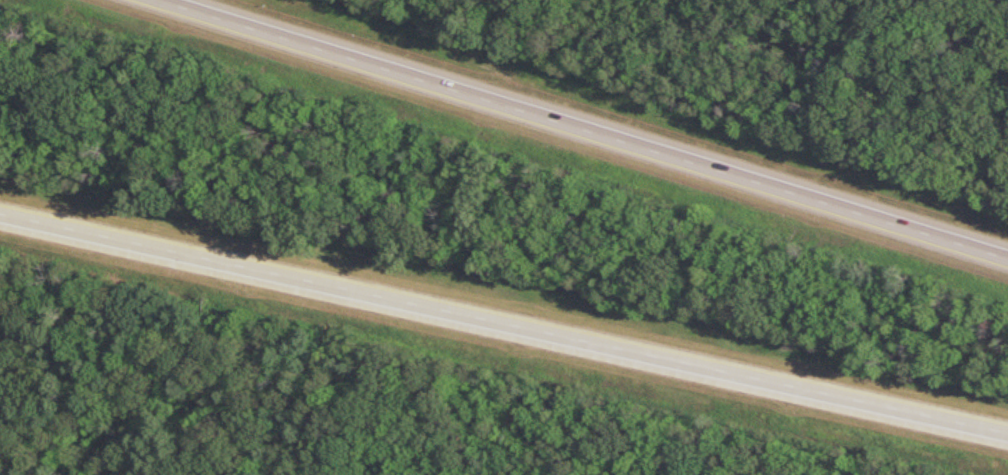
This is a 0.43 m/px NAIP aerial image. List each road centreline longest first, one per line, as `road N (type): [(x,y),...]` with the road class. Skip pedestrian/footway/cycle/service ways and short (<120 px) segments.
road 1 (motorway): [(0,214),(1007,433)]
road 2 (motorway): [(1007,258),(158,0)]

